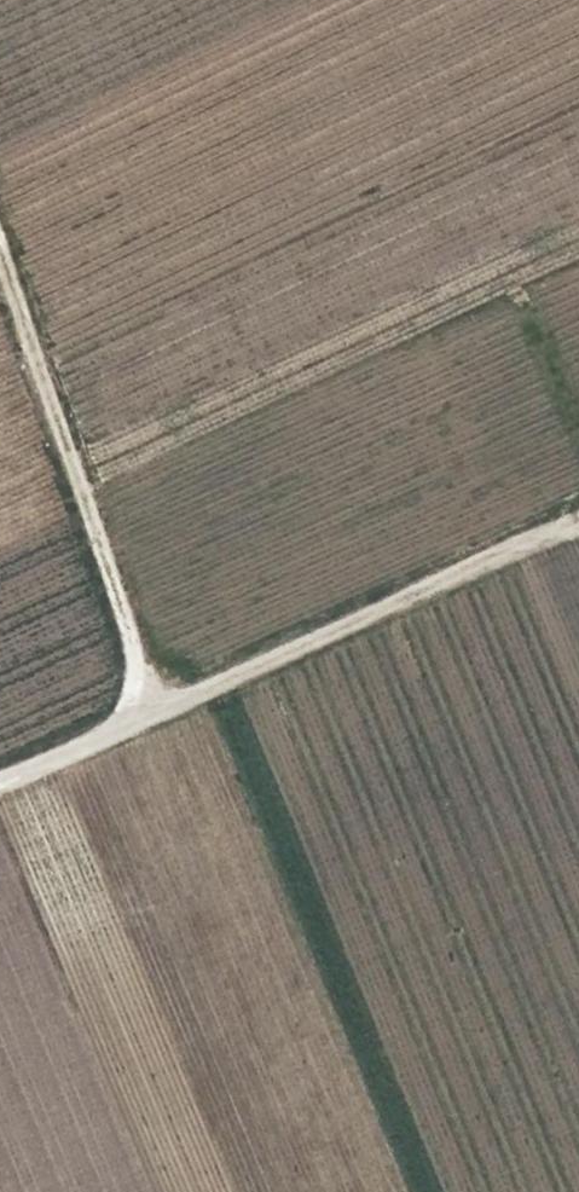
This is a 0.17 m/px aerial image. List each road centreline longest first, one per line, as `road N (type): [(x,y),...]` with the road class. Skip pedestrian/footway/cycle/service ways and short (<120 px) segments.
road 1 (track): [(578,528),(0,782)]
road 2 (track): [(146,717),(127,594),(0,242)]

